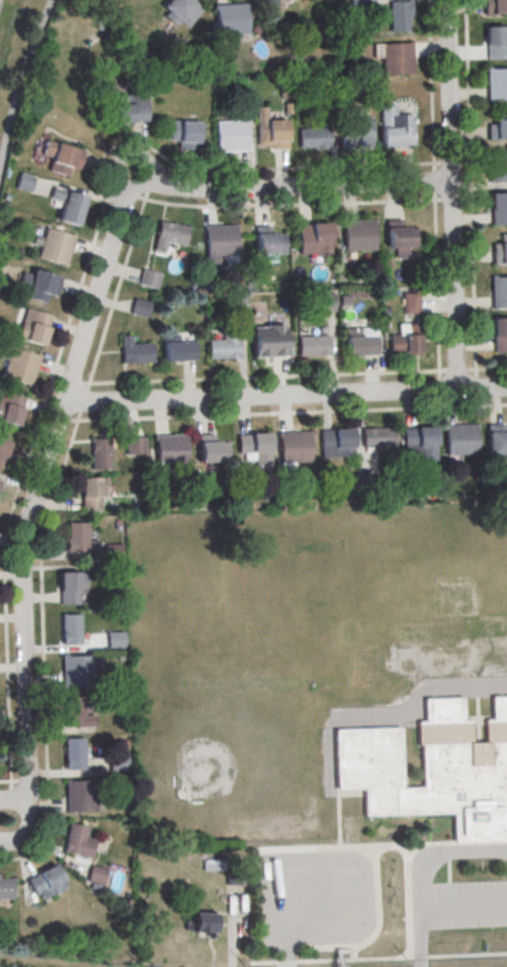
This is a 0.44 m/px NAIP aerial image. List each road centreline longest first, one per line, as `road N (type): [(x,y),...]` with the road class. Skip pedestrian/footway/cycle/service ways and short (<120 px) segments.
road 1 (residential): [(0,842),(20,839),(30,820),(22,536),(114,231),(135,186)]
road 2 (residential): [(506,387),(63,403)]
road 3 (residential): [(456,389),(445,0)]
road 4 (residential): [(450,182),(135,186)]

